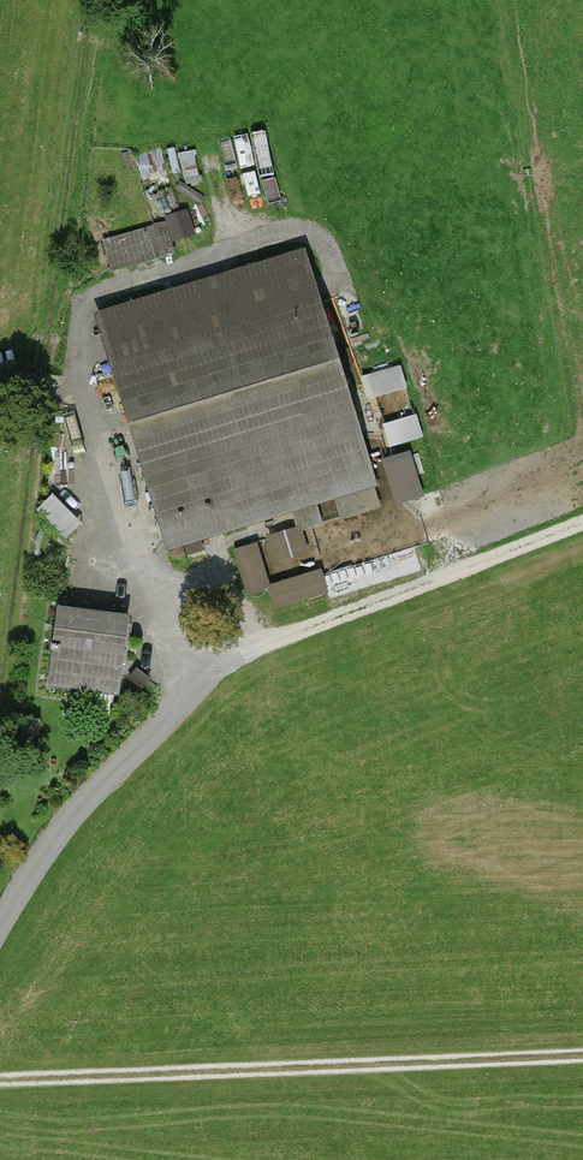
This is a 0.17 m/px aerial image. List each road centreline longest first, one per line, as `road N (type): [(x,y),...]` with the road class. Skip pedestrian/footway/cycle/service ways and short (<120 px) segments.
road 1 (track): [(582,1057),(0,1075)]
road 2 (residential): [(0,931),(76,811),(173,710),(214,672),(290,634)]
road 3 (track): [(290,634),(582,518)]

